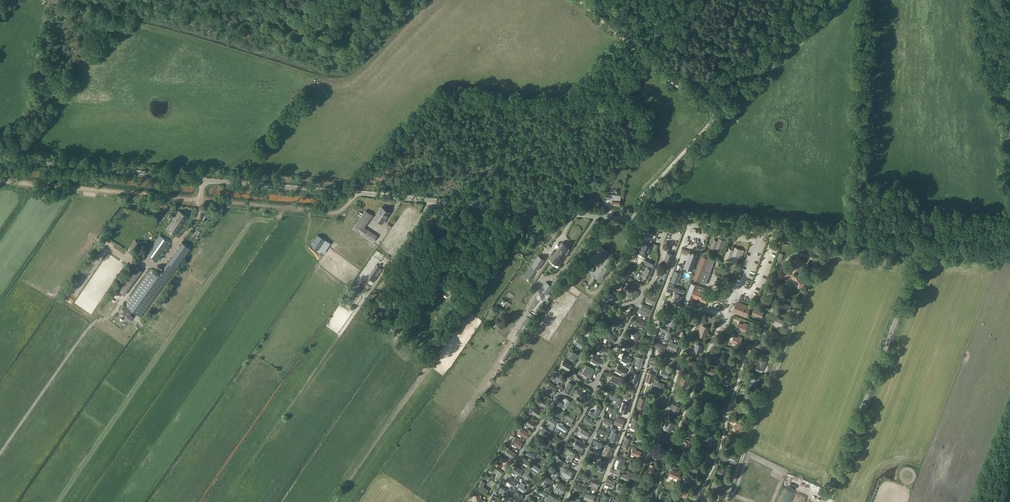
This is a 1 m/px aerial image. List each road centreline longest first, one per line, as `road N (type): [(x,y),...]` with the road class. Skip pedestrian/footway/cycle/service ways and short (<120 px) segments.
road 1 (unclassified): [(1009,256),(0,161)]
road 2 (track): [(0,181),(341,211),(358,194)]
road 3 (track): [(595,15),(717,113),(644,194),(637,219)]
road 4 (track): [(147,268),(84,335),(0,453)]

